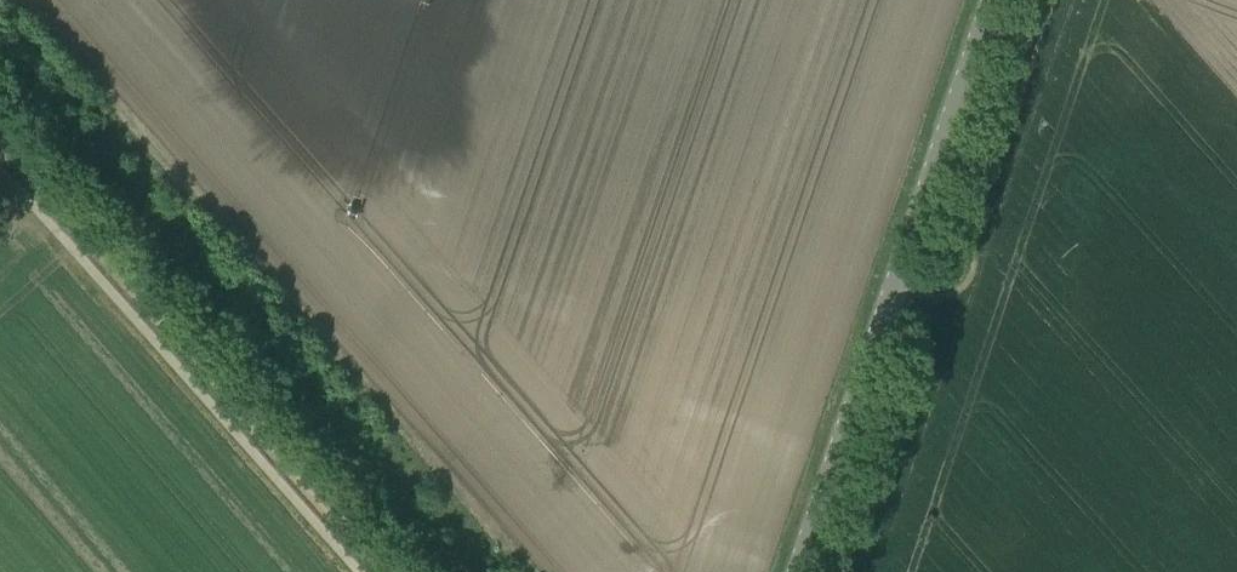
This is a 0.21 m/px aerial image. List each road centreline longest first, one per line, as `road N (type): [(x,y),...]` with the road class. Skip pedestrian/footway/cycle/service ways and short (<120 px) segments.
road 1 (unclassified): [(796,571),(993,0)]
road 2 (track): [(380,571),(0,145)]

